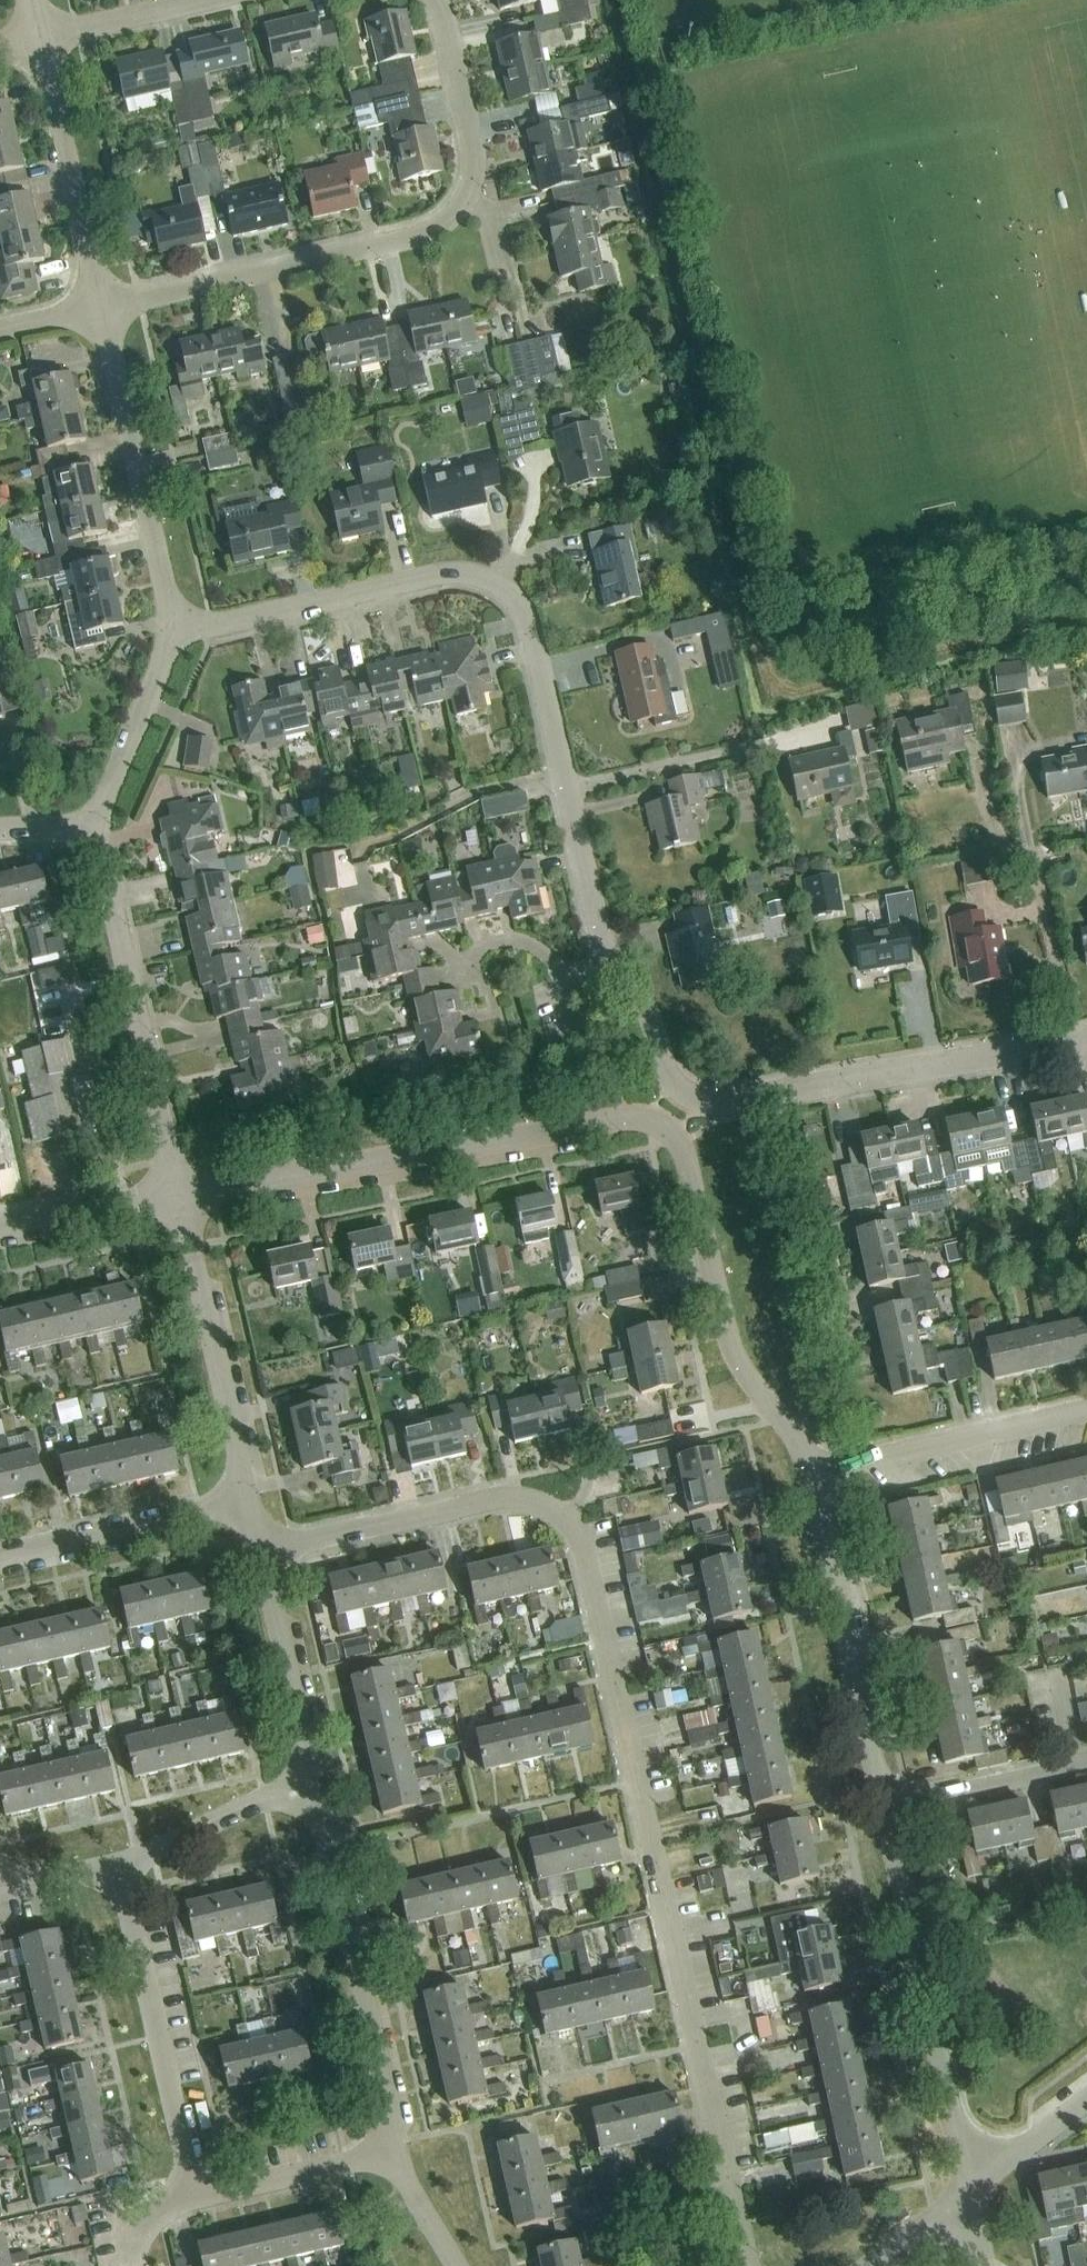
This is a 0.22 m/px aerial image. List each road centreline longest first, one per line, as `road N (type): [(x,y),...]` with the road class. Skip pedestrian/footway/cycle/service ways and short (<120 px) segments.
road 1 (residential): [(749,2265),(574,1529),(551,1505),(504,1498),(262,1553)]
road 2 (residential): [(682,1097),(671,1086),(642,1004),(601,936),(532,624),(518,598),(472,573),(434,575),(211,625),(171,623)]
road 3 (residential): [(102,306),(429,237),(452,222),(474,185),(476,155),(434,0)]
road 4 (residential): [(179,1198),(627,1121),(664,1128)]
road 5 (residential): [(682,1097),(723,1104),(1086,1041)]
road 6 (residential): [(811,1482),(798,1447),(735,1357),(690,1166),(664,1128)]
road 7 (residential): [(965,2181),(883,1807)]
road 8 (residential): [(179,1198),(100,827)]
road 9 (residential): [(394,2145),(314,1789)]
road 10 (residential): [(192,2196),(118,1867)]
road 11 (residential): [(883,1807),(811,1482)]
road 12 (residential): [(171,623),(102,306)]
road 13 (residential): [(250,1503),(179,1198)]
road 14 (residential): [(811,1482),(860,1463),(1086,1413)]
road 15 (residential): [(102,306),(40,35)]
road 16 (residential): [(0,1558),(250,1503)]
road 17 (residential): [(314,1789),(262,1553)]
road 18 (residential): [(100,827),(171,623)]
road 19 (residential): [(118,1867),(264,1799),(314,1789)]
road 20 (residential): [(192,2196),(349,2163),(394,2145)]
road 21 (residential): [(883,1807),(1086,1764)]
road 22 (residential): [(0,1227),(179,1198)]
road 23 (residential): [(196,0),(40,35)]
road 24 (residential): [(965,2181),(1086,2098)]
road 25 (residential): [(460,2265),(405,2182),(394,2145)]

